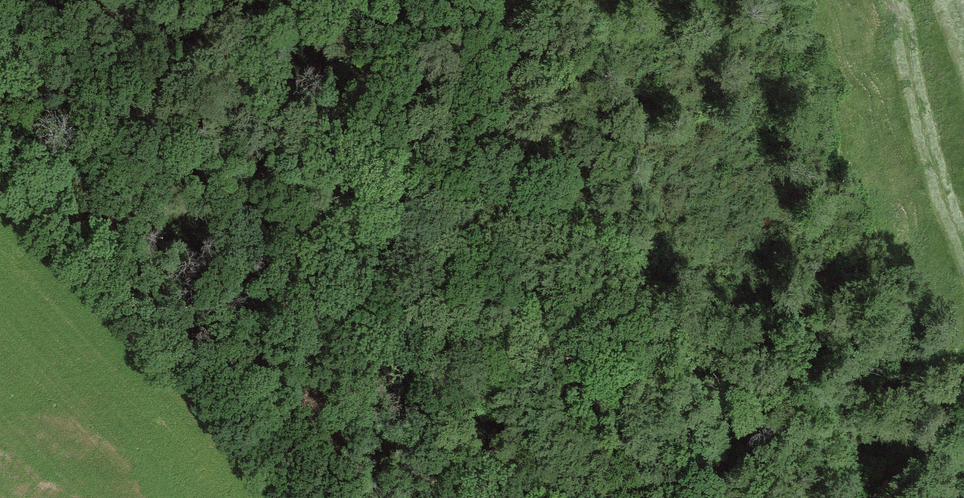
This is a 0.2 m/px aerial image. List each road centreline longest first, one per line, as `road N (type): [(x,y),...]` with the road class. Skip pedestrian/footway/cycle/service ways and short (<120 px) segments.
road 1 (unclassified): [(486,497),(343,172),(326,56),(335,0)]
road 2 (track): [(607,460),(465,234),(360,0)]
road 3 (track): [(625,497),(523,198),(523,120),(506,0)]

